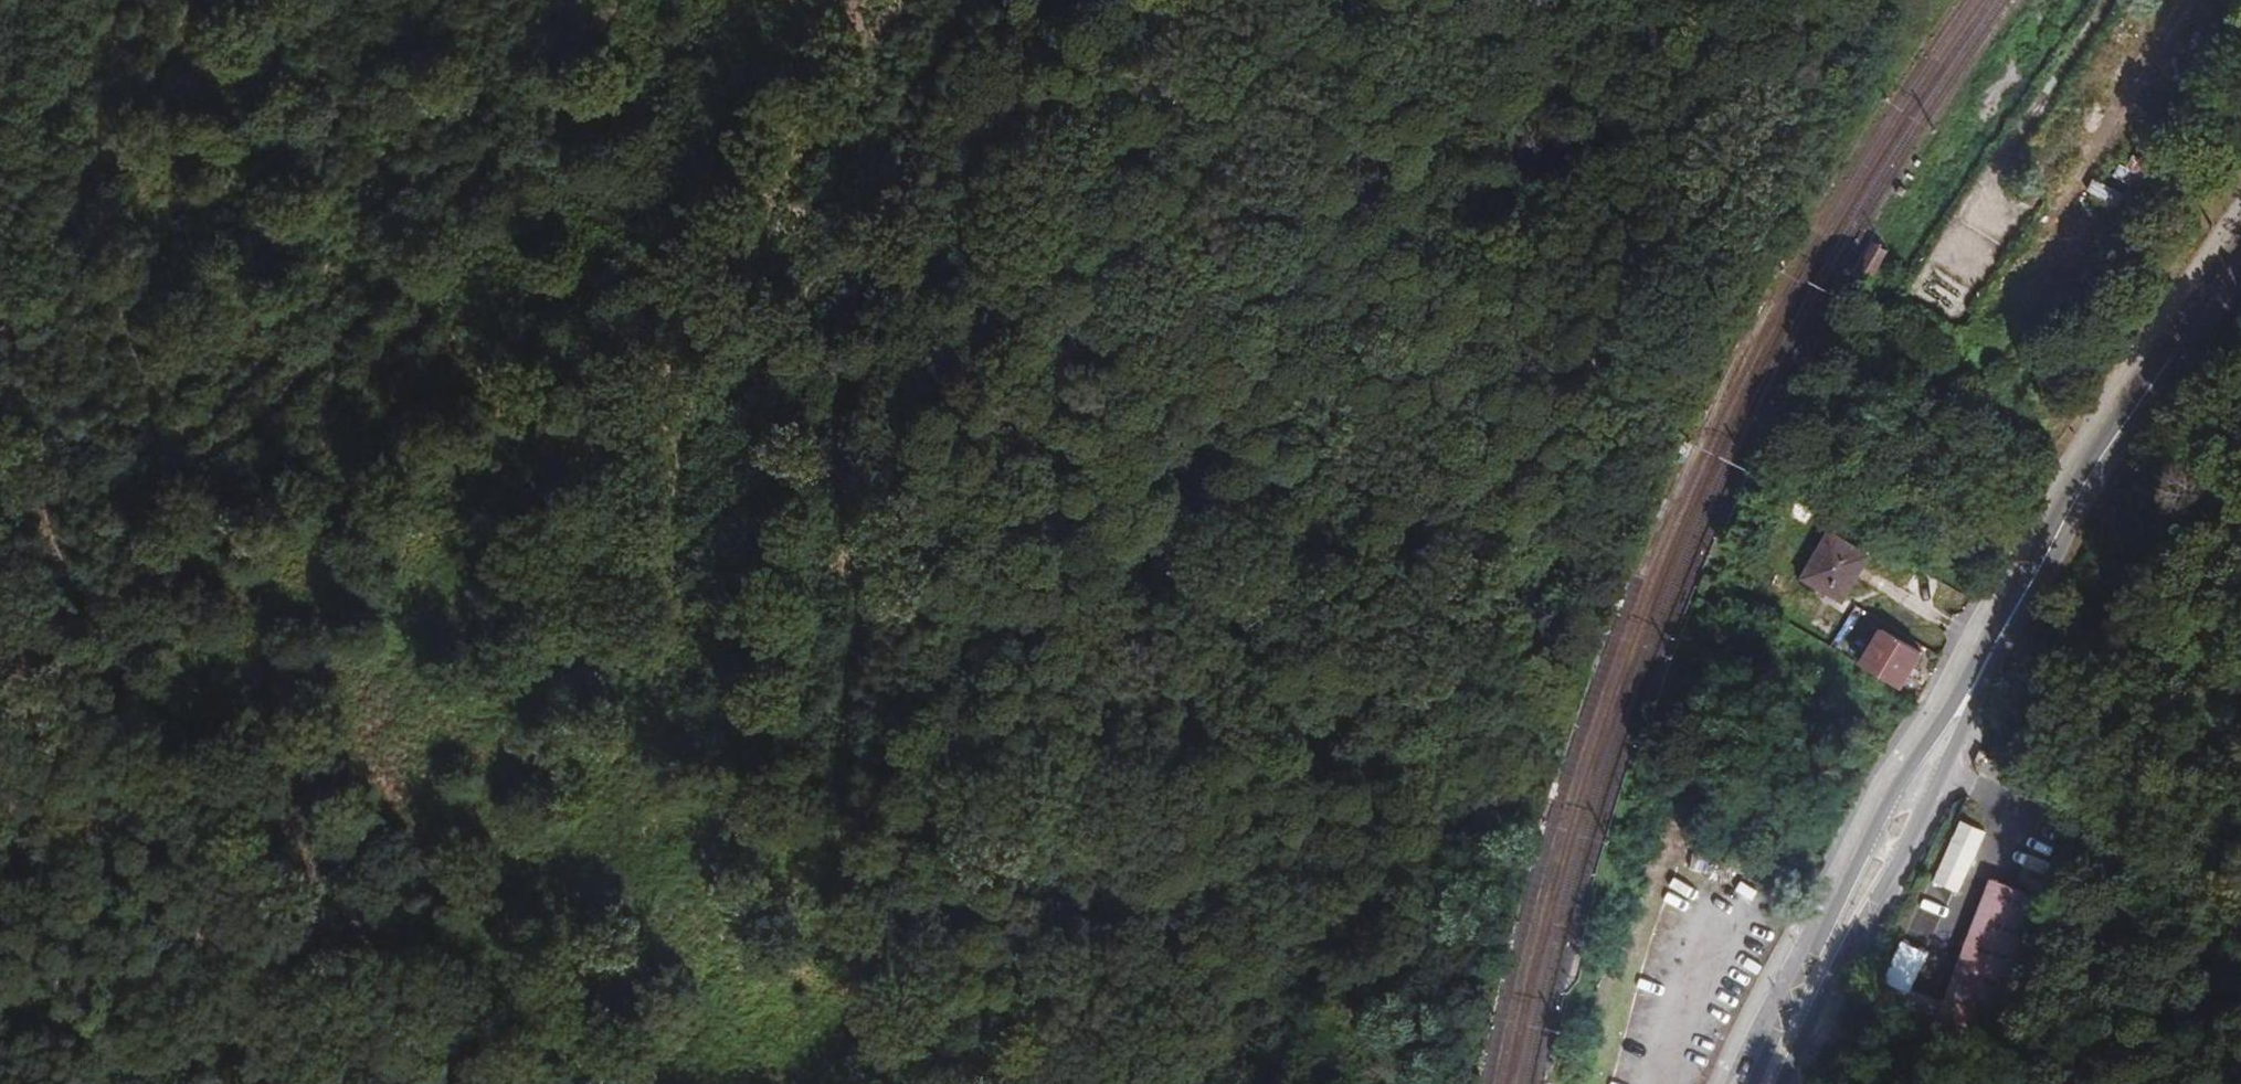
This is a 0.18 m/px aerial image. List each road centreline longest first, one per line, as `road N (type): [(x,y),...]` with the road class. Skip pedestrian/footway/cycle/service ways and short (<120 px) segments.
road 1 (secondary): [(2240,261),(2118,435),(1975,683)]
road 2 (secondary): [(1975,683),(1882,814),(1754,1083)]
road 3 (secondary): [(1783,1083),(1833,975),(1921,822),(1975,683)]

